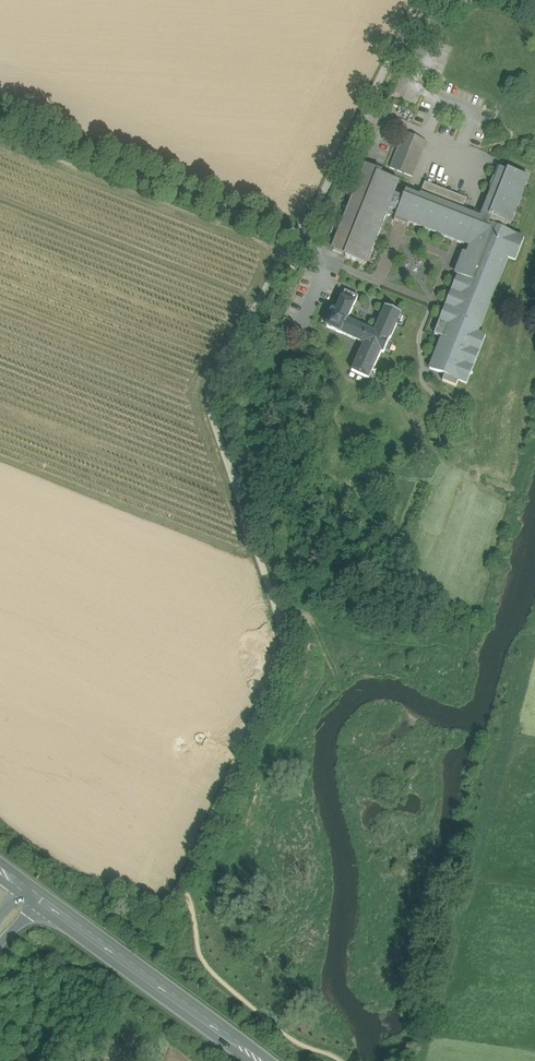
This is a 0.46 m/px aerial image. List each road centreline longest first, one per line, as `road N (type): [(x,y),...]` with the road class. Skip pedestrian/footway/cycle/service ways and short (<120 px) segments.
road 1 (track): [(294,237),(208,392),(283,652),(182,882)]
road 2 (unclassified): [(0,119),(294,237),(419,0)]
road 3 (primary): [(39,900),(258,1060)]
road 4 (track): [(469,648),(276,609)]

